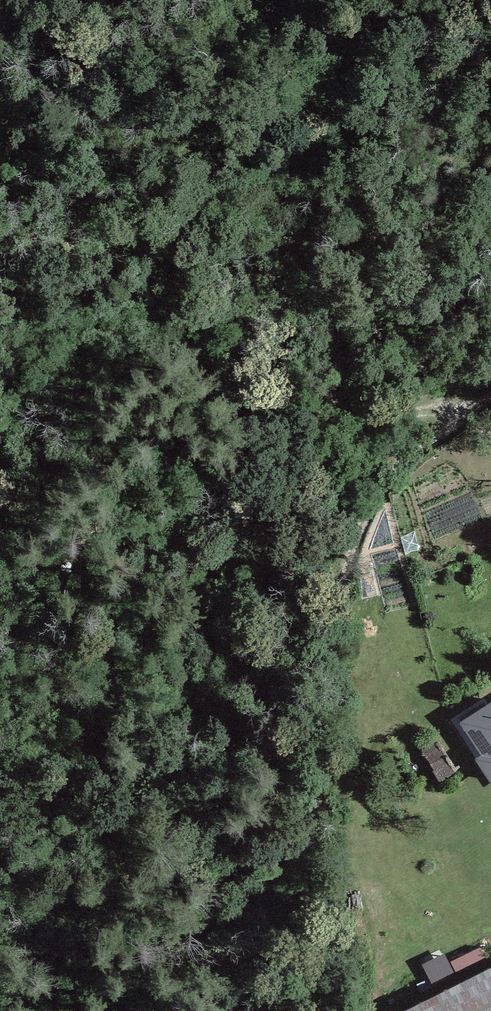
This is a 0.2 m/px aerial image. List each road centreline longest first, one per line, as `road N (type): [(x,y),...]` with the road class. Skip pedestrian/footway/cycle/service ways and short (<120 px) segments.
road 1 (track): [(464,421),(454,406),(435,402),(395,416),(341,411),(262,357),(233,346),(209,349),(159,462),(83,551),(0,587)]
road 2 (track): [(490,401),(414,451),(385,486),(343,586),(333,652)]

